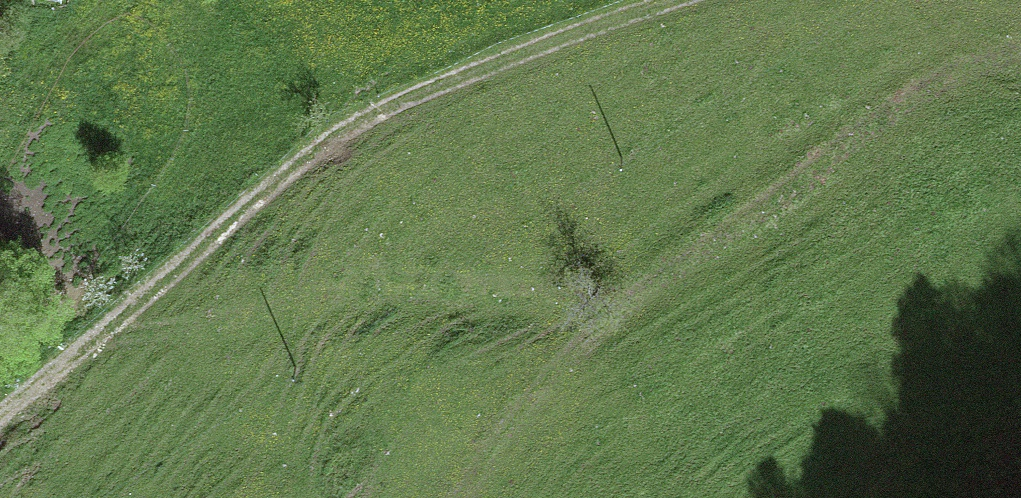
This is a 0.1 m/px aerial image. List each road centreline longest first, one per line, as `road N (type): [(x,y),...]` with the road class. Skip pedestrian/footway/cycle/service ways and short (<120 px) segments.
road 1 (track): [(685,0),(359,116),(0,414)]
road 2 (track): [(1020,55),(927,86),(799,186),(621,307),(468,497)]
road 3 (track): [(99,330),(212,327),(343,300),(621,307)]

